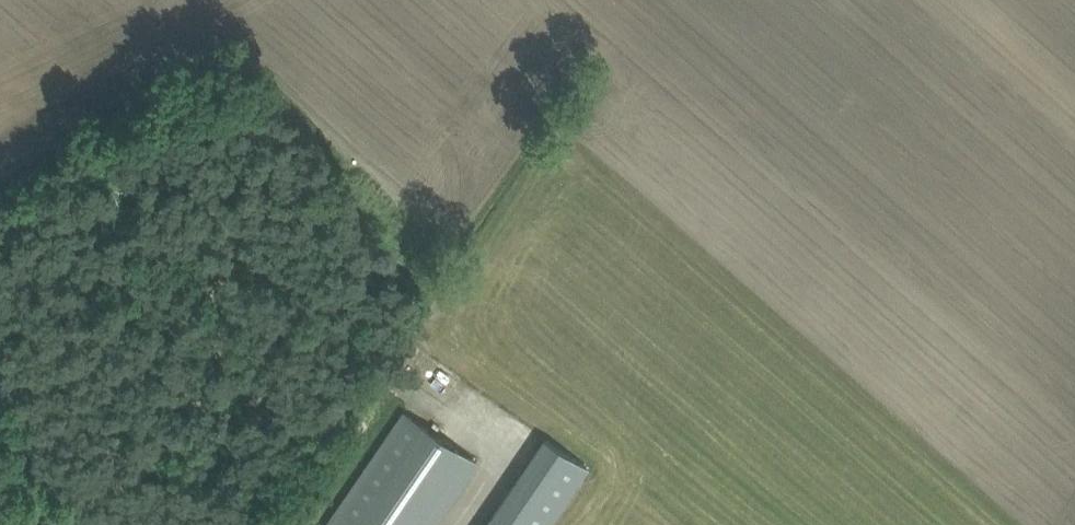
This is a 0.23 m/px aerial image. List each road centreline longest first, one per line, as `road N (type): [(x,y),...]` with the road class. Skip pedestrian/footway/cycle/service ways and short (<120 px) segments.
road 1 (track): [(0,144),(234,28),(457,221),(584,48)]
road 2 (unclassified): [(71,524),(0,390)]

